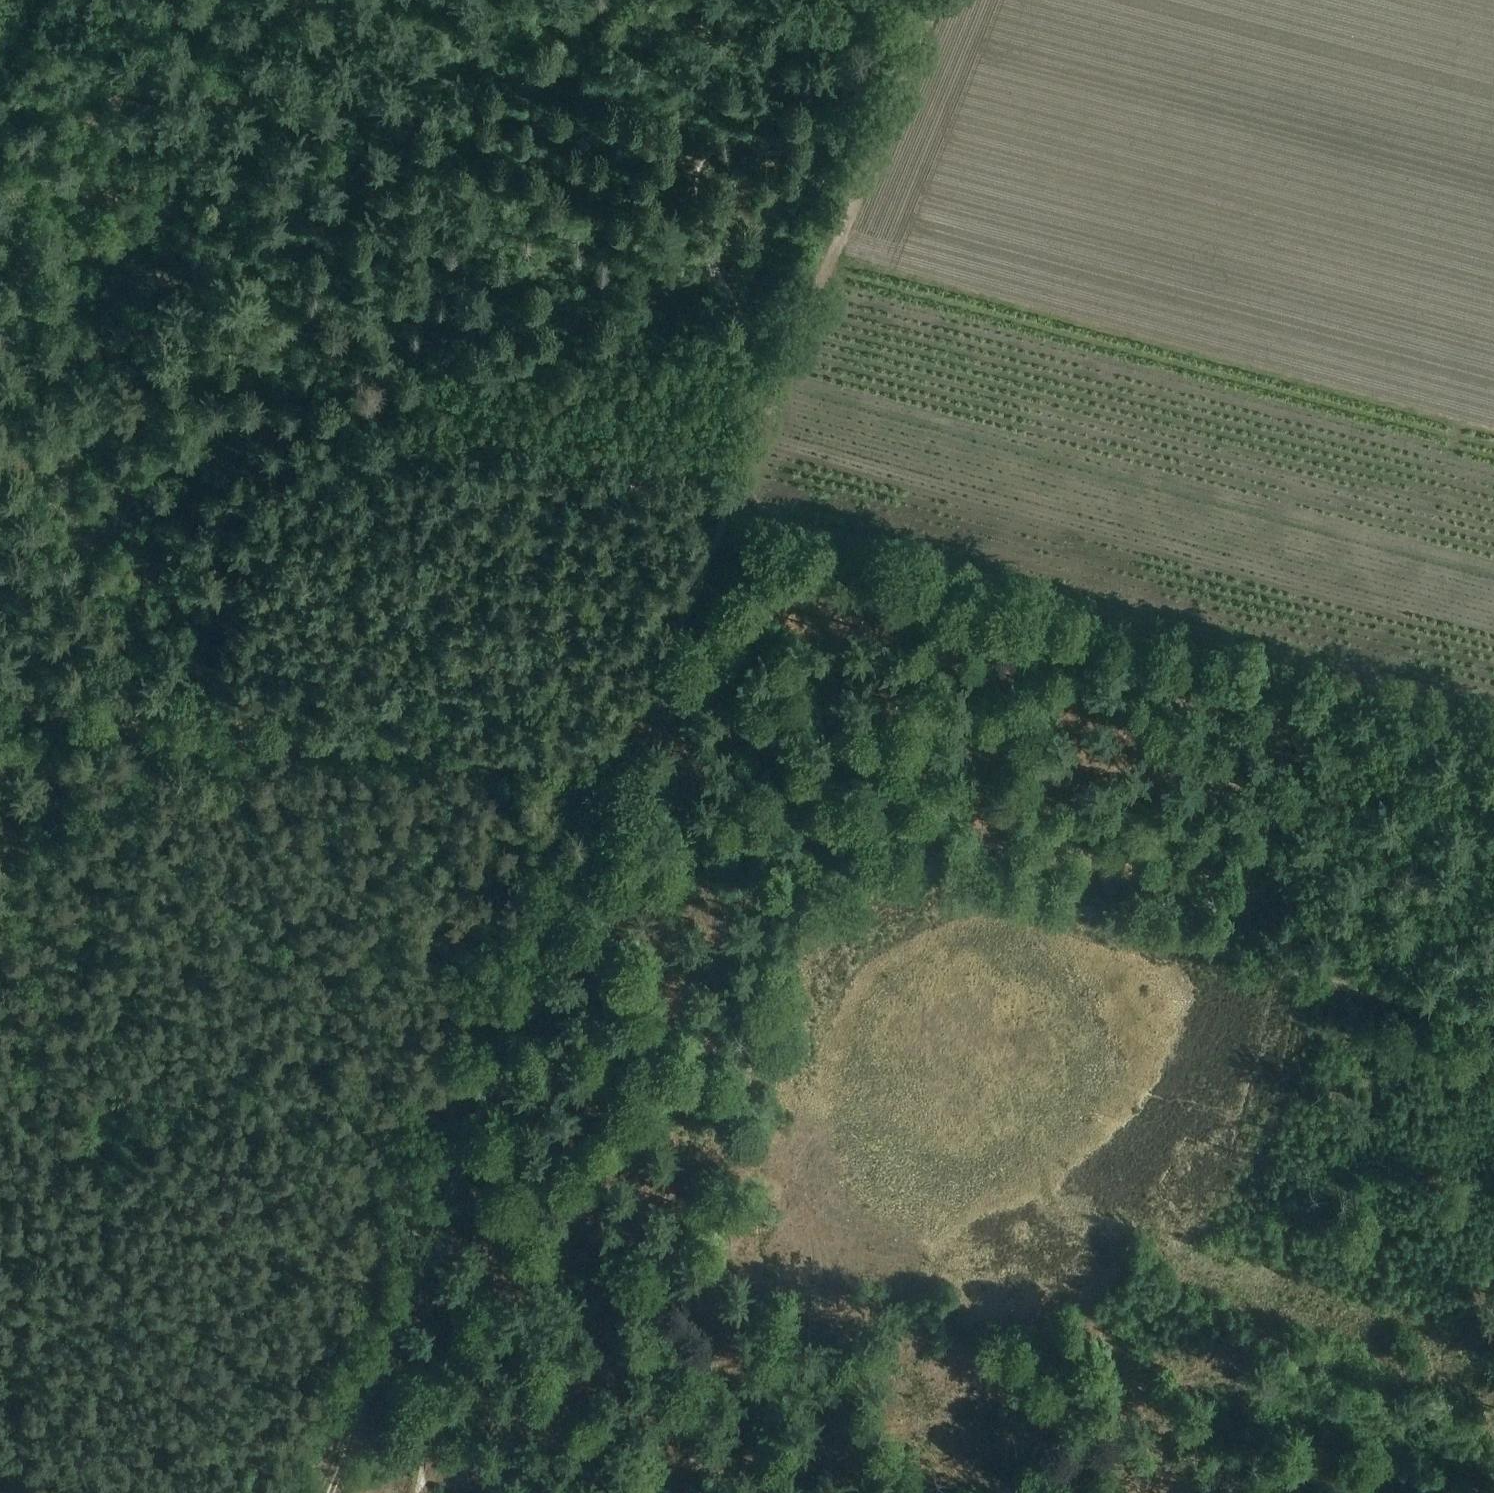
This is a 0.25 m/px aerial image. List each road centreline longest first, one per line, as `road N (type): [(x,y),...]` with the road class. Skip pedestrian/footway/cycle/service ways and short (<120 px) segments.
road 1 (track): [(927,0),(335,1492)]
road 2 (track): [(0,712),(295,721),(468,741),(1493,1016)]

